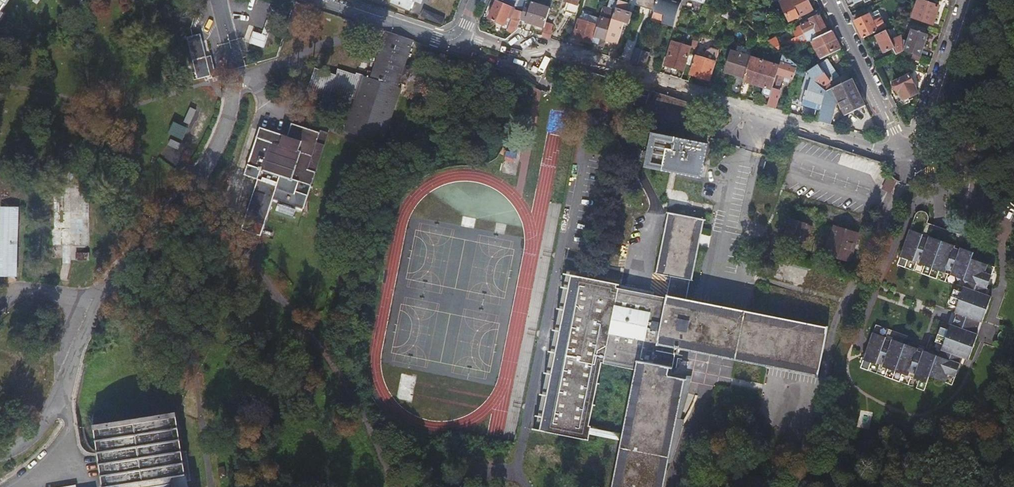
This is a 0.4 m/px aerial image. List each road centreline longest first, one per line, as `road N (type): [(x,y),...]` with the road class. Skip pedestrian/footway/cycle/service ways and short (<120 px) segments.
road 1 (residential): [(902,155),(542,47),(500,55),(458,40)]
road 2 (residential): [(831,0),(902,155)]
road 3 (residential): [(963,0),(921,132),(902,155)]
road 4 (residential): [(458,40),(323,0)]

